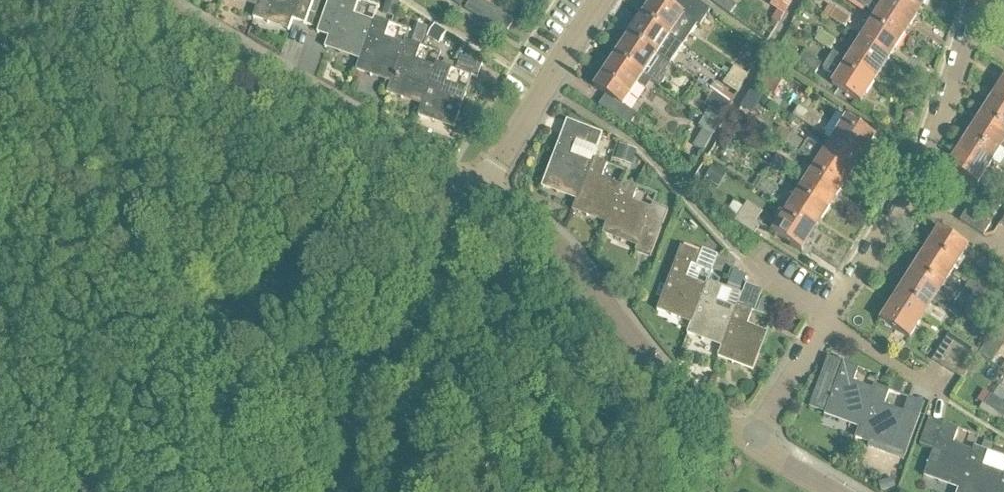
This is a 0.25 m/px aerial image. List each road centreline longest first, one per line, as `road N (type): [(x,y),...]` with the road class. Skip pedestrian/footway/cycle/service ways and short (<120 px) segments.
road 1 (residential): [(982,0),(907,199),(753,443)]
road 2 (residential): [(477,194),(146,0)]
road 3 (residential): [(753,443),(678,393),(566,256),(477,194)]
road 4 (residential): [(477,194),(405,320),(331,491)]
road 5 (residential): [(477,194),(603,0)]

